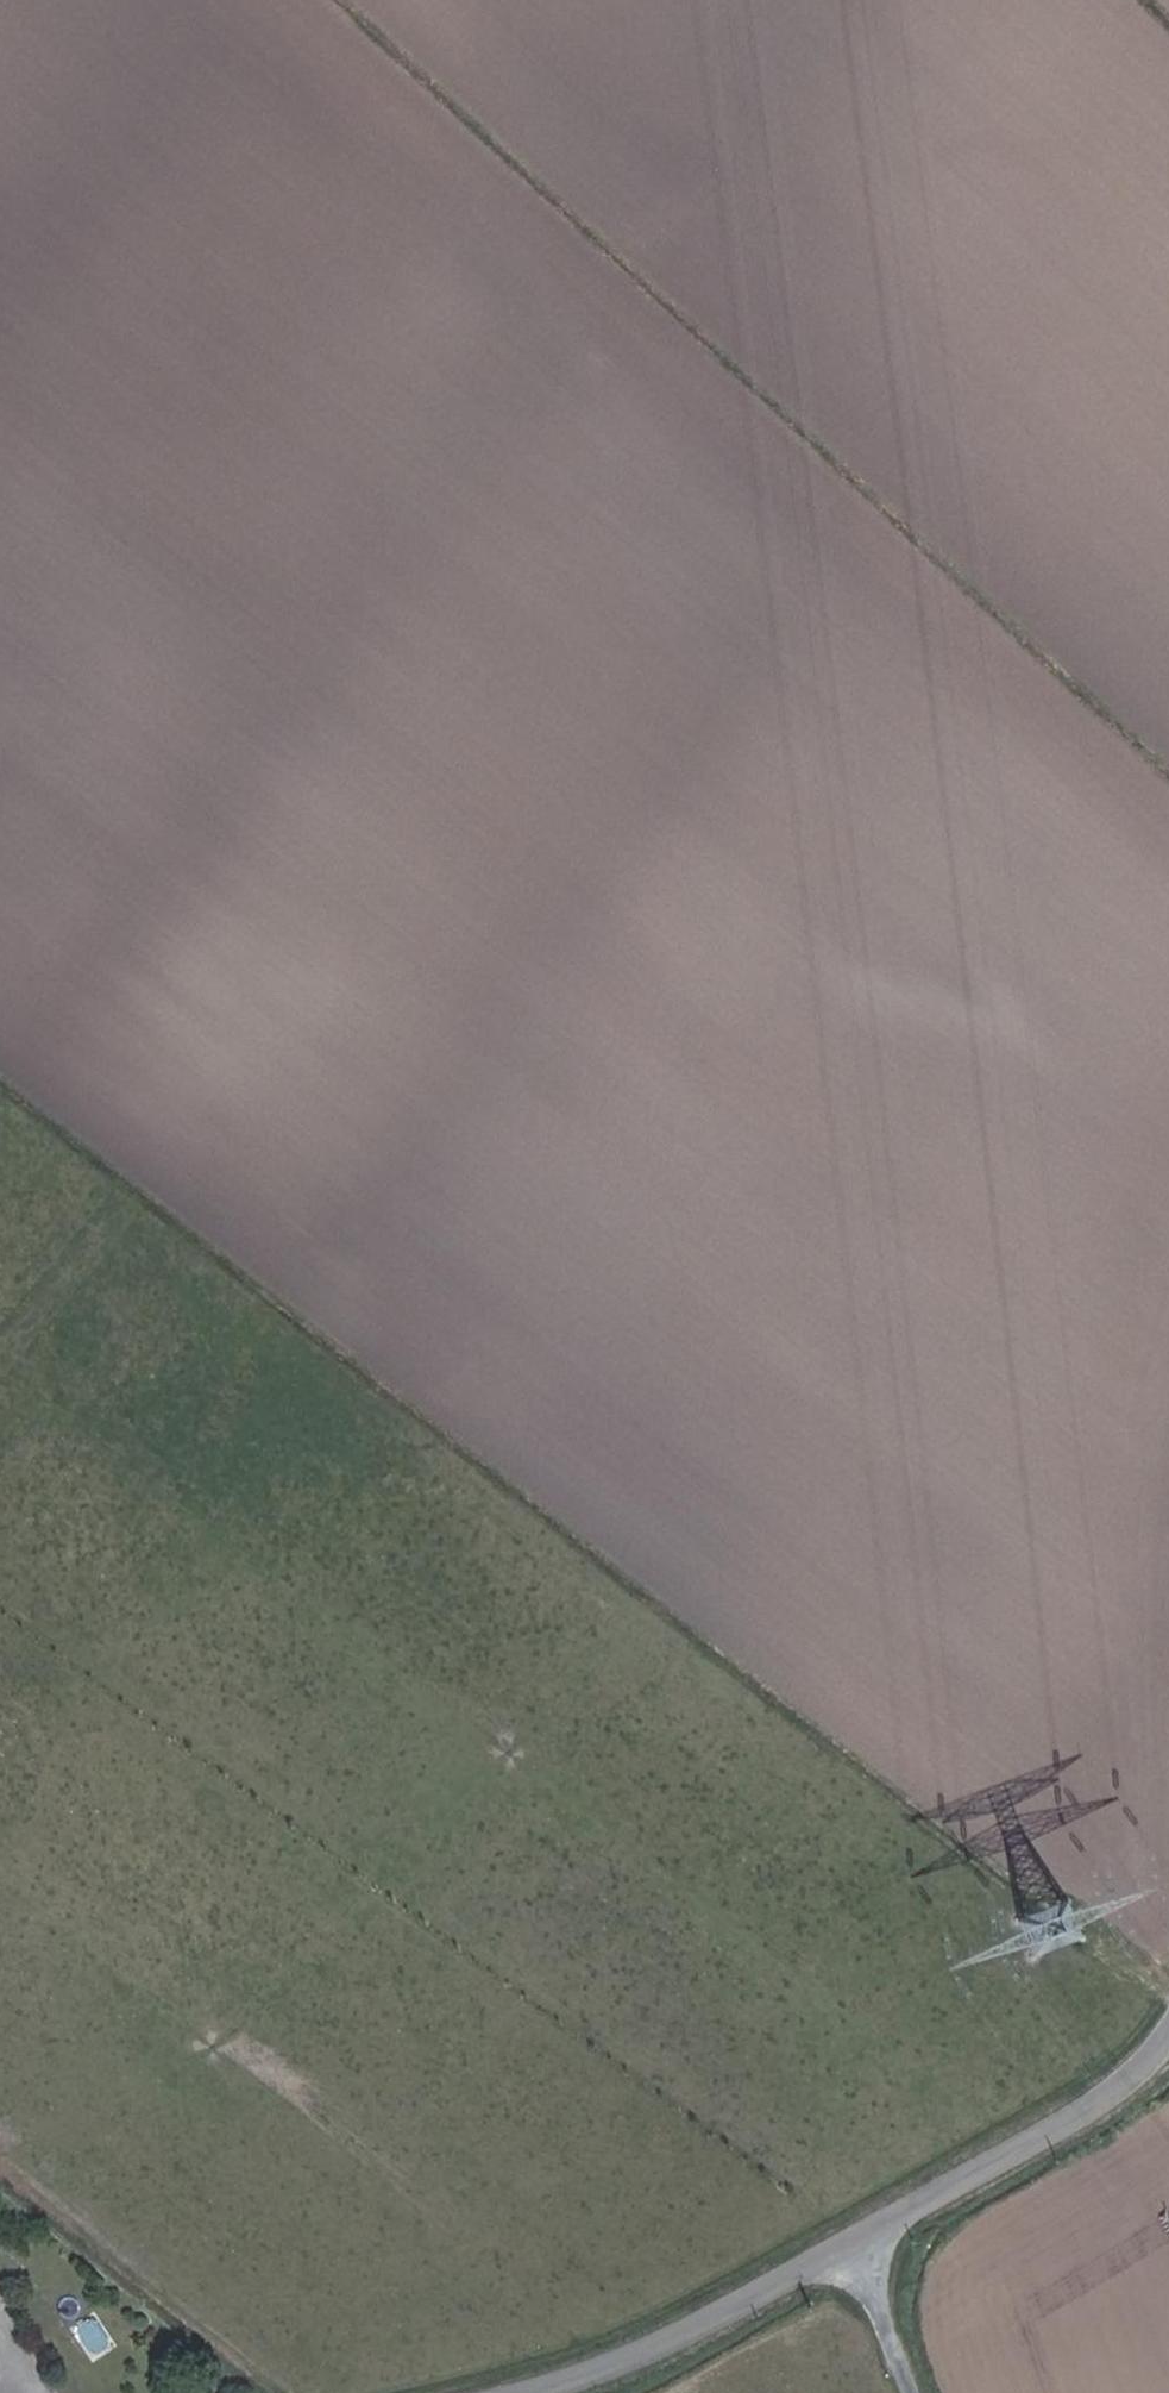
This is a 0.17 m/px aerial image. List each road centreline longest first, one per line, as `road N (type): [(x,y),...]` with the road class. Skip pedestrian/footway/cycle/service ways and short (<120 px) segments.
road 1 (tertiary): [(536,2392),(723,2317),(1088,2113),(1168,2037)]
road 2 (track): [(918,2392),(867,2235)]

